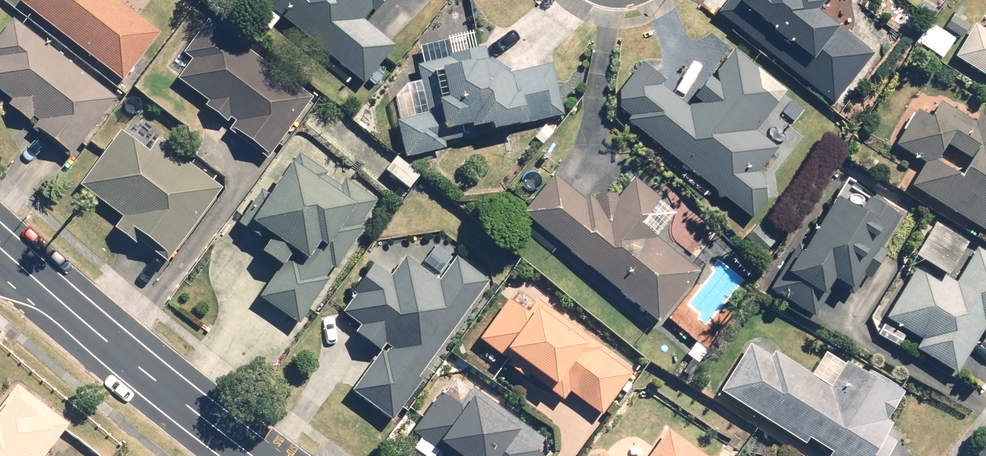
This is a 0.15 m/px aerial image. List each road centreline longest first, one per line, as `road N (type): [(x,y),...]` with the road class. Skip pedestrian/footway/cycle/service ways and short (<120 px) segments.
road 1 (tertiary): [(0,246),(255,455)]

